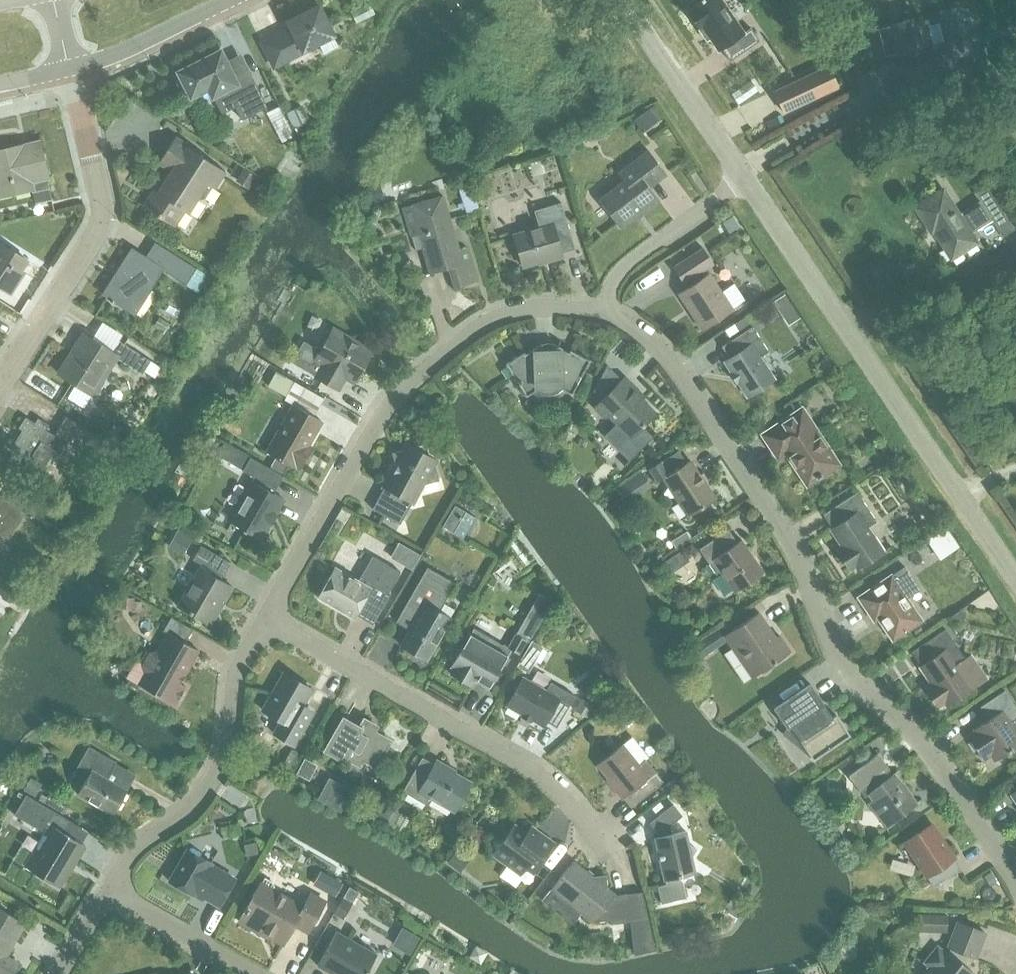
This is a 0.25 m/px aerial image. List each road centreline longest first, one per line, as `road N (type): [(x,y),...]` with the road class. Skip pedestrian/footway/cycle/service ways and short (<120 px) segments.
road 1 (residential): [(1015,878),(927,747),(837,657),(794,548),(684,379),(649,339),(601,314)]
road 2 (residential): [(601,314),(570,307),(509,313),(409,385),(380,418),(266,617)]
road 3 (unclassified): [(1015,579),(744,179)]
road 4 (residential): [(609,854),(530,768),(266,617)]
road 5 (residential): [(0,382),(104,215),(70,69)]
road 6 (residential): [(266,617),(234,680),(230,742),(214,781),(137,850),(110,889)]
road 7 (unclassified): [(744,179),(623,0)]
road 8 (residential): [(744,179),(627,262),(601,314)]
road 9 (tertiary): [(70,69),(122,55),(233,0)]
road 10 (residential): [(110,889),(260,973)]

